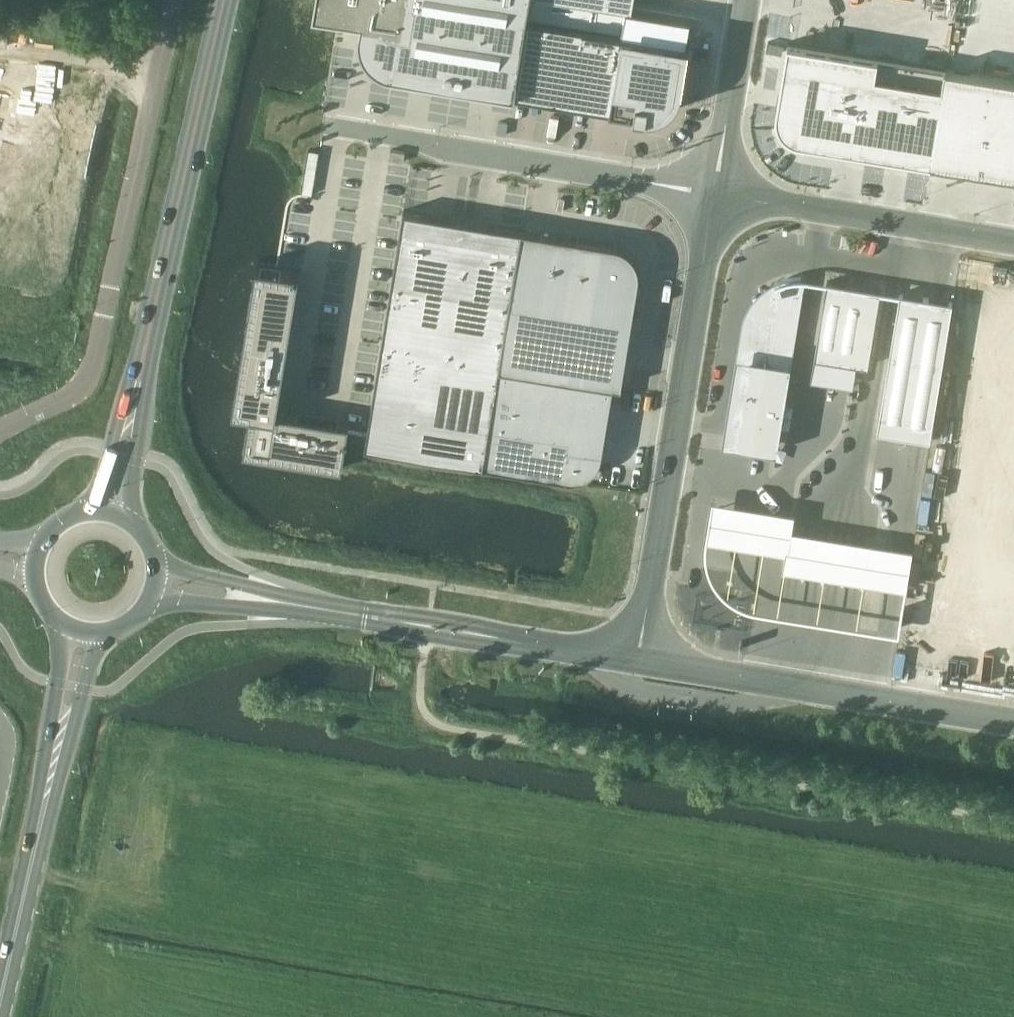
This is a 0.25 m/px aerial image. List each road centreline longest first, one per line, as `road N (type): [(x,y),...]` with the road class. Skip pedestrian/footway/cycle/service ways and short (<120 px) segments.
road 1 (unclassified): [(0,430),(73,394),(90,375),(174,0)]
road 2 (unclassified): [(717,192),(640,660)]
road 3 (primary): [(139,381),(224,0)]
road 4 (unclassified): [(336,126),(717,192)]
road 5 (unclassified): [(640,660),(1013,722)]
road 6 (unclassified): [(295,606),(640,660)]
road 7 (unclassified): [(717,192),(1013,241)]
road 8 (primary): [(57,615),(60,663),(34,853)]
road 9 (primary): [(34,853),(108,630)]
road 10 (unclassified): [(748,0),(717,192)]
road 11 (primary): [(0,1006),(34,853)]
road 12 (unclassified): [(147,607),(295,606)]
road 13 (unclassified): [(295,606),(157,556)]
road 14 (primary): [(139,381),(100,492),(85,511)]
road 15 (primary): [(136,522),(139,381)]

